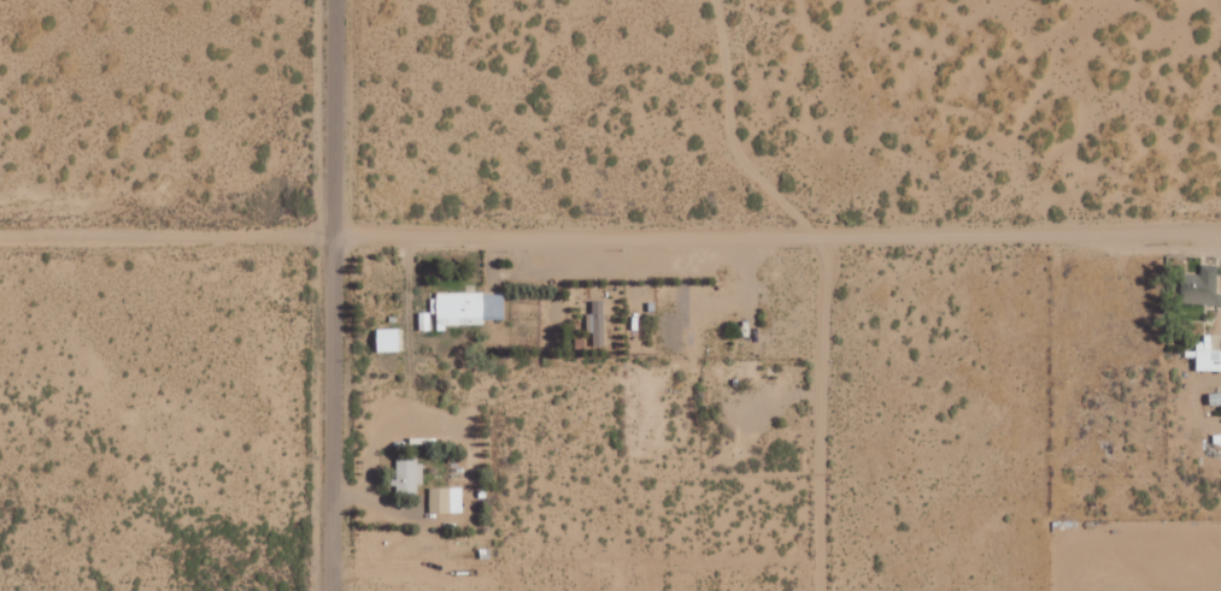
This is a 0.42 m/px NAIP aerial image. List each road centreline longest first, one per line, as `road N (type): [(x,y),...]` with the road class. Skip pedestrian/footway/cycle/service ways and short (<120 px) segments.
road 1 (residential): [(1220,225),(0,240)]
road 2 (residential): [(325,590),(335,0)]
road 3 (residential): [(825,590),(832,230)]

